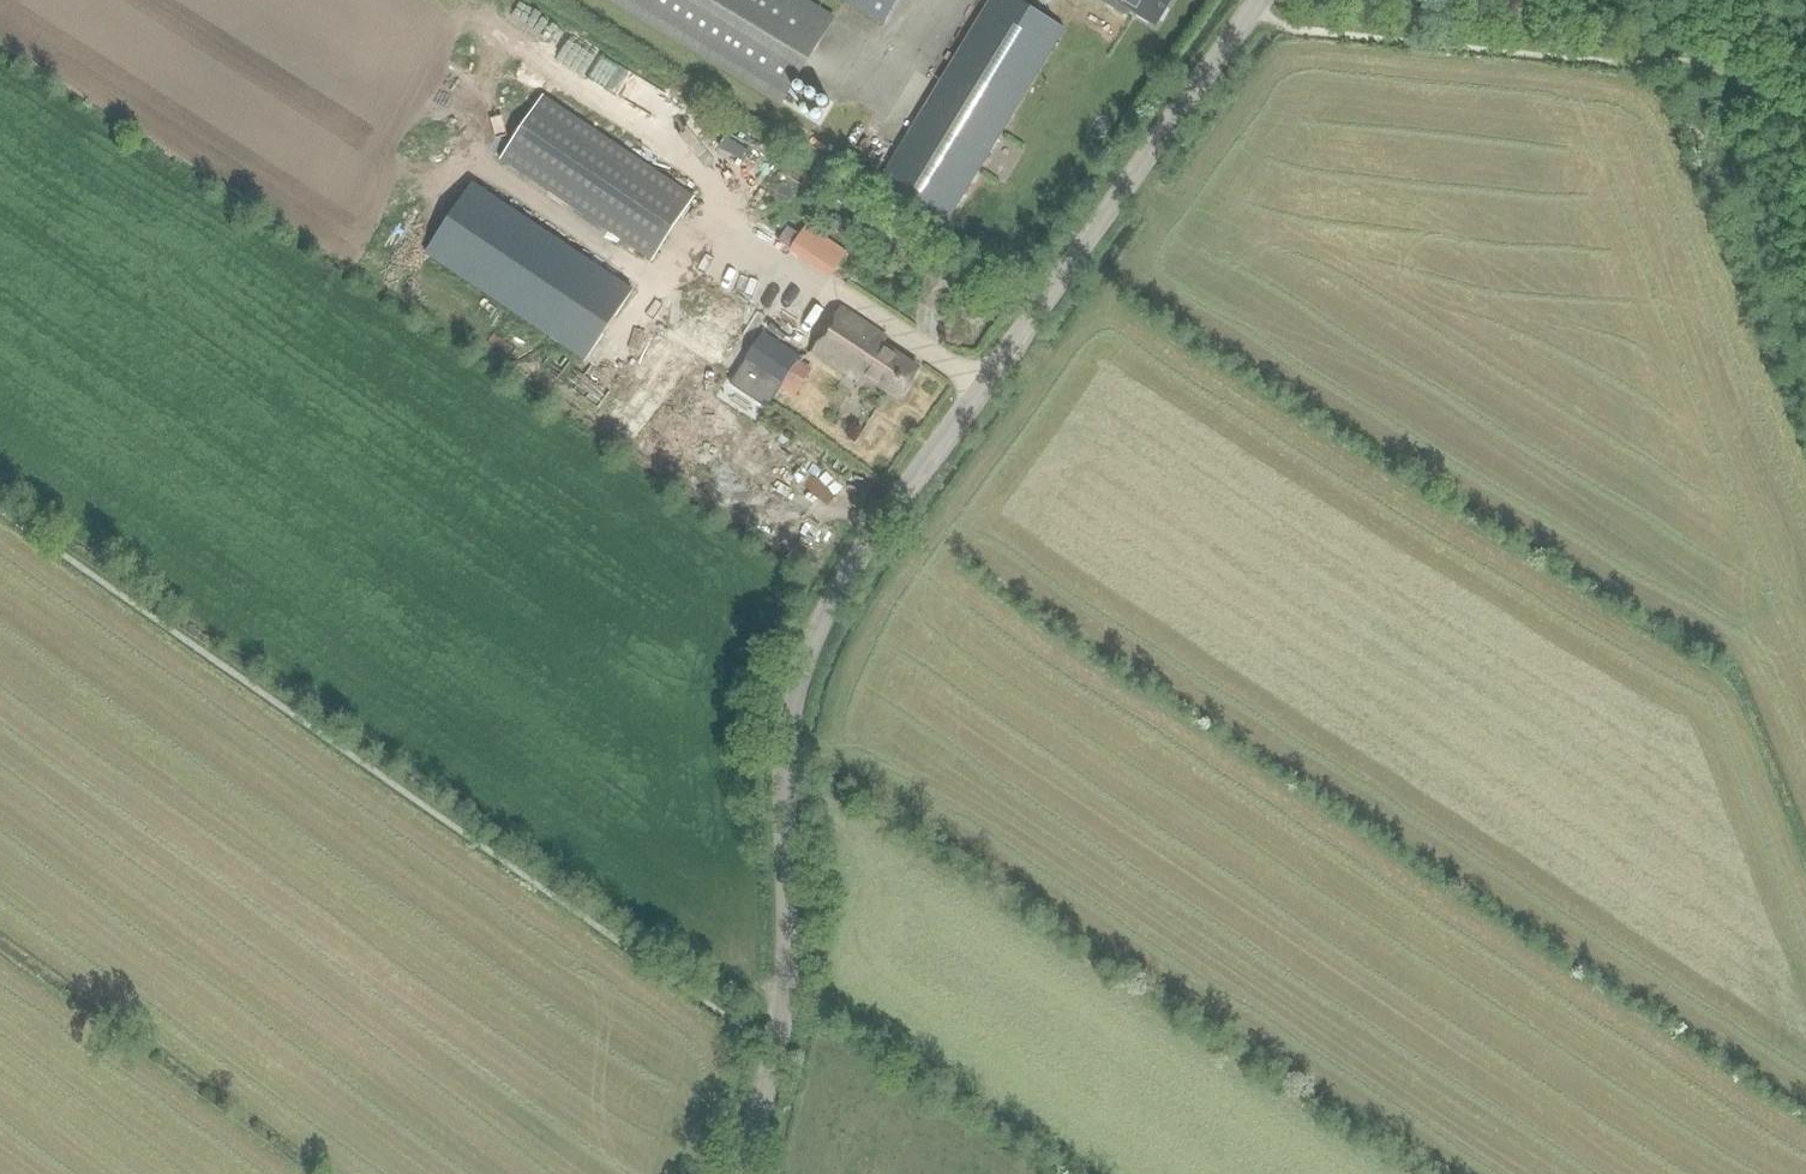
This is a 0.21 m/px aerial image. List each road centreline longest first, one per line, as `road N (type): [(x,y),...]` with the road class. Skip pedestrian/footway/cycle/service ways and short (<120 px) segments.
road 1 (tertiary): [(741,1173),(789,976),(793,707),(805,654),(843,589),(1263,0)]

